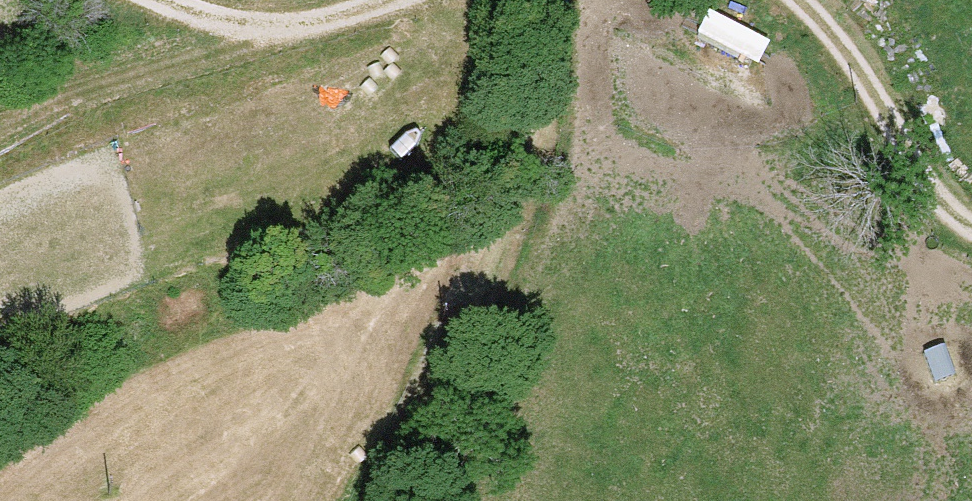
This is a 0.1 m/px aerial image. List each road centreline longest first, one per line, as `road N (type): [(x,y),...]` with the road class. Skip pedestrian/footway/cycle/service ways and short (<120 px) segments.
road 1 (track): [(395,500),(531,184),(552,62),(537,0)]
road 2 (track): [(971,228),(913,167),(850,56),(797,0)]
road 3 (track): [(392,0),(292,27),(239,23),(154,0)]

